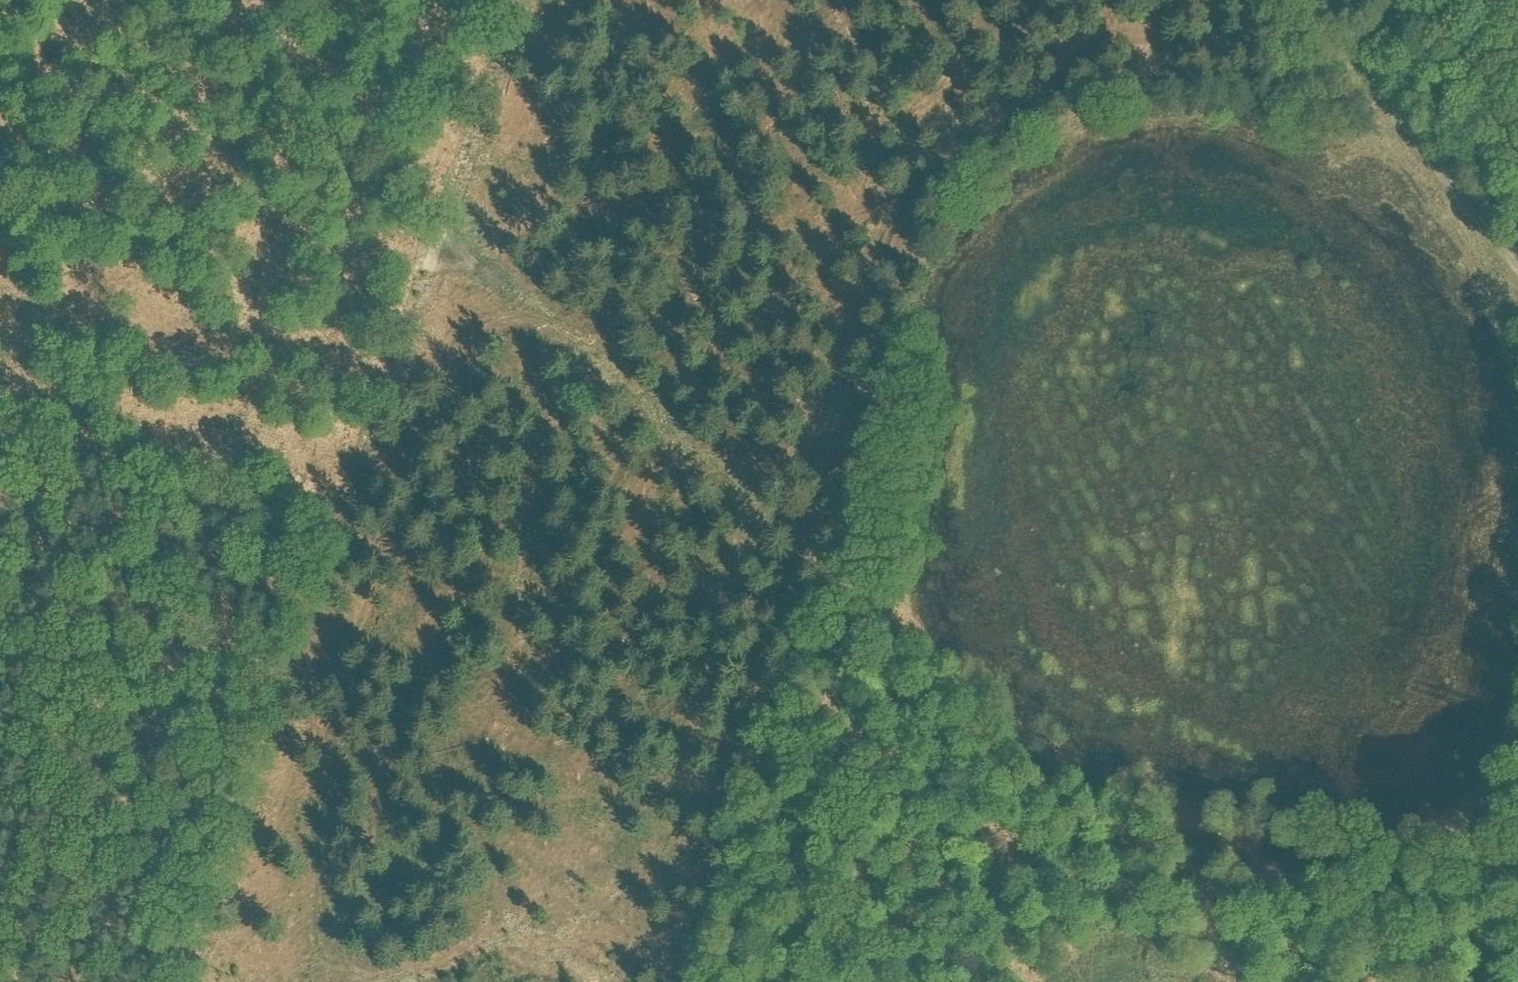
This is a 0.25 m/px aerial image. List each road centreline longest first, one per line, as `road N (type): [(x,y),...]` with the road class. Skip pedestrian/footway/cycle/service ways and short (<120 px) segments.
road 1 (track): [(263,694),(510,0)]
road 2 (track): [(1517,275),(1290,0)]

